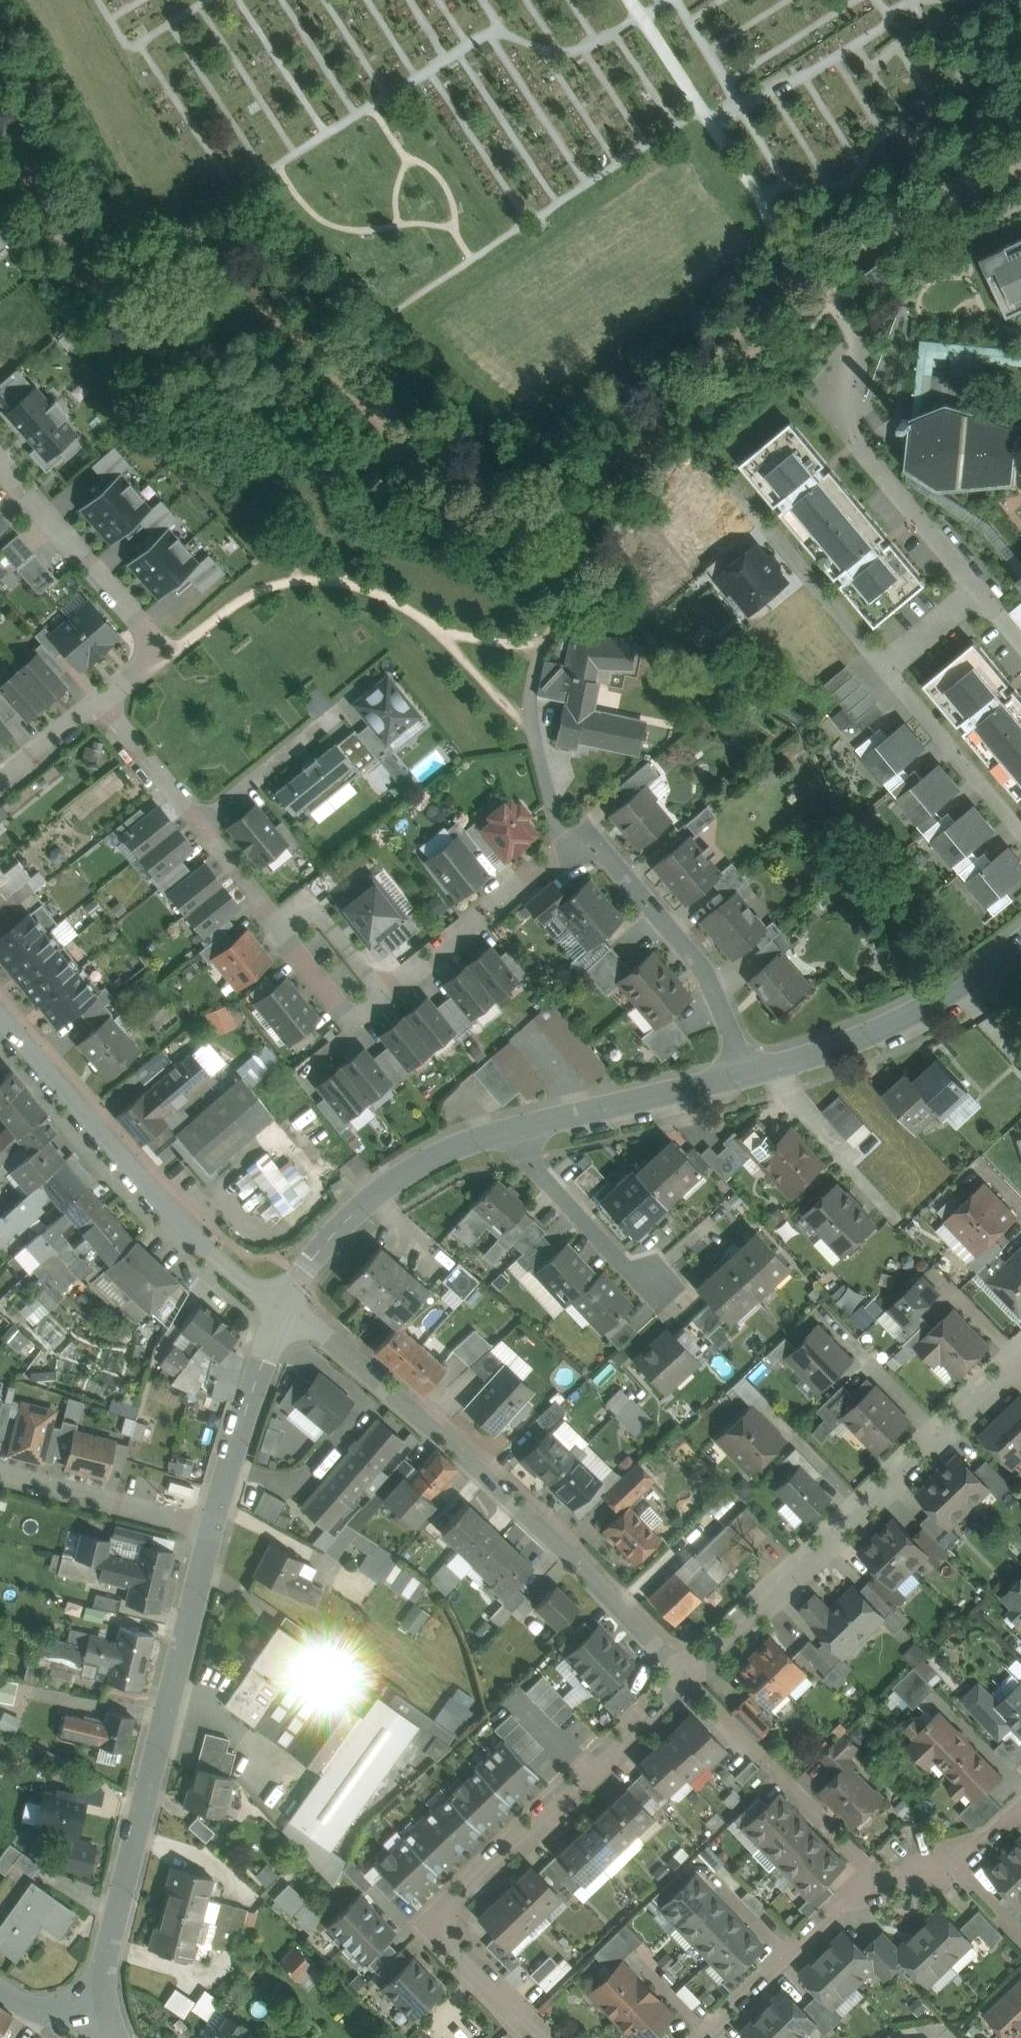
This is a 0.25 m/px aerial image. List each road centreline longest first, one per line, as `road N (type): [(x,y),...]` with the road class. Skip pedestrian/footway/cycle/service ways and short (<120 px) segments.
road 1 (residential): [(664,1656),(559,1546),(277,1302)]
road 2 (residential): [(686,1678),(431,1923),(540,2037)]
road 3 (residential): [(96,2007),(213,1532)]
road 4 (residential): [(1020,1349),(1016,1345),(1016,1368),(865,1496),(686,1678)]
road 5 (residential): [(277,1302),(215,1261),(0,1018)]
road 6 (residential): [(104,699),(144,665),(152,649),(148,632),(0,468)]
road 7 (residential): [(746,1080),(890,1030),(970,987),(1020,946)]
road 8 (residential): [(746,1080),(704,963),(584,835)]
road 9 (residential): [(277,1302),(370,1190),(505,1131)]
road 10 (residential): [(361,1023),(584,835)]
road 11 (residential): [(977,593),(835,413),(849,355)]
road 12 (residential): [(874,1868),(686,1678)]
road 13 (residential): [(203,825),(361,1023)]
road 14 (residential): [(505,1131),(746,1080)]
road 15 (residential): [(886,668),(729,480)]
road 16 (residential): [(874,1868),(698,2037)]
road 17 (residential): [(213,1532),(277,1302)]
road 18 (residential): [(505,1131),(625,1265),(664,1286)]
road 19 (residential): [(213,1532),(0,1475)]
road 20 (residential): [(1020,827),(886,668)]
road 21 (residential): [(203,825),(335,716)]
road 22 (residential): [(104,699),(203,825)]
road 23 (residential): [(0,782),(104,699)]

